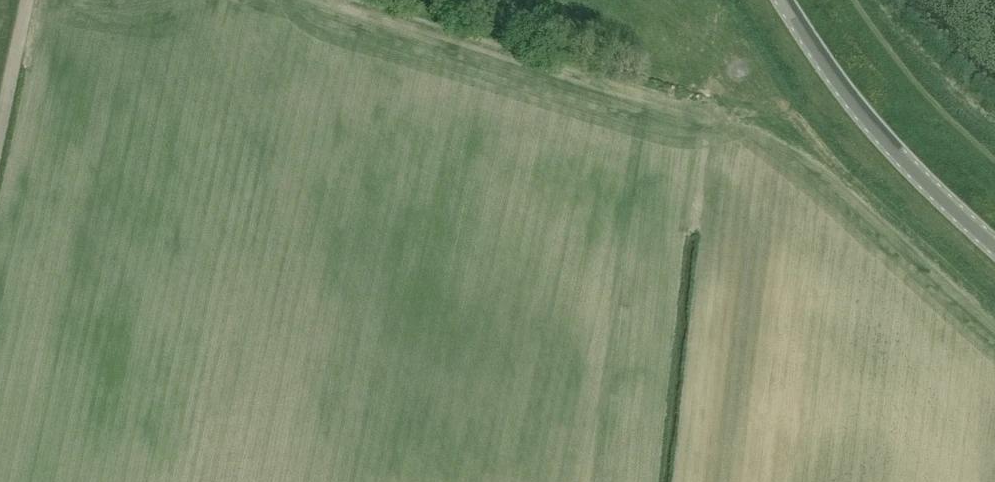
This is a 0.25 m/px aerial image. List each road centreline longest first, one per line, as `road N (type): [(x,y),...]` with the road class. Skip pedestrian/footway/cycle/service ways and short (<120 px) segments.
road 1 (tertiary): [(994,245),(861,113),(783,0)]
road 2 (track): [(0,127),(27,0)]

